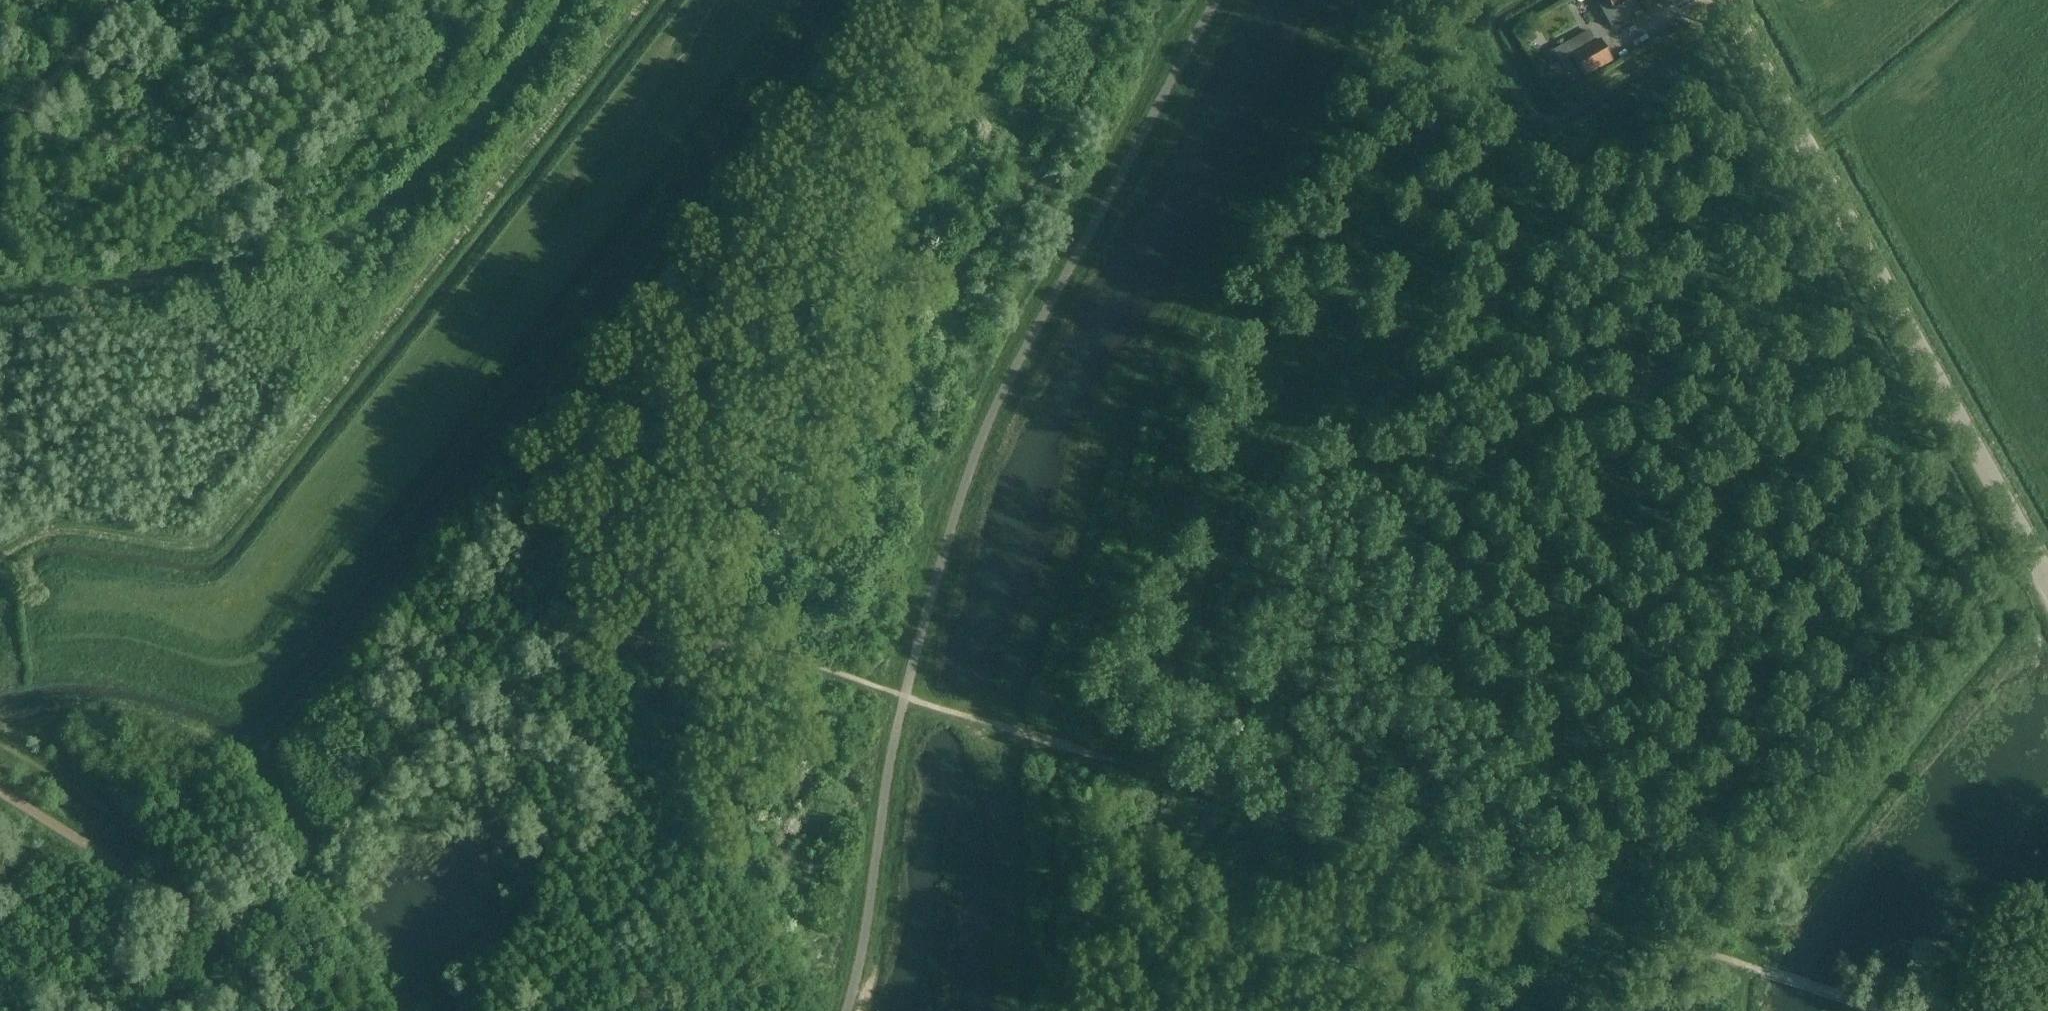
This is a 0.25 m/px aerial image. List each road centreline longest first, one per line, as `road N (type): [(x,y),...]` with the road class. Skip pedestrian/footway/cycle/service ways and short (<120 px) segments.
road 1 (track): [(903,698),(1750,968)]
road 2 (track): [(234,933),(406,750),(499,685),(617,656),(724,642),(903,698)]
road 3 (tertiary): [(2047,579),(1724,0)]
road 4 (track): [(1885,1010),(1750,968)]

